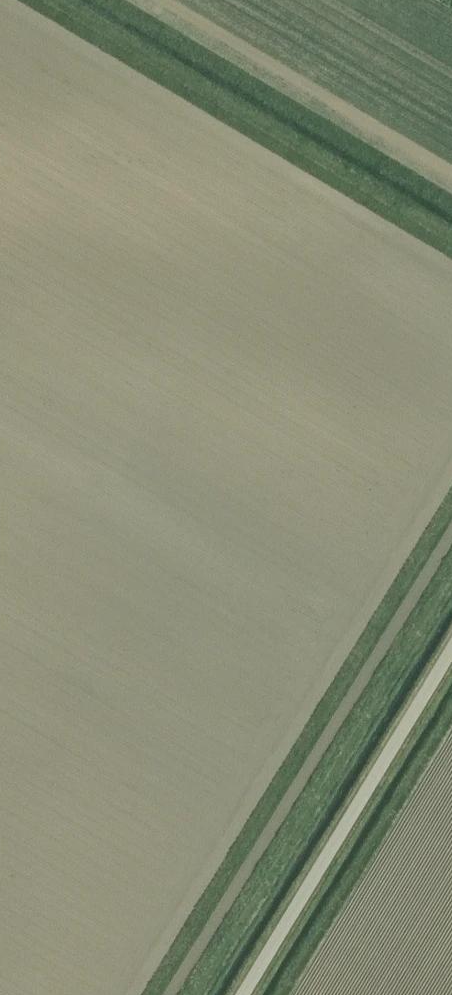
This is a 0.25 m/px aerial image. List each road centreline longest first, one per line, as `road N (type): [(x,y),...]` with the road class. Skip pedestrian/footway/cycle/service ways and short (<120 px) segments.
road 1 (unclassified): [(241,994),(451,648)]

